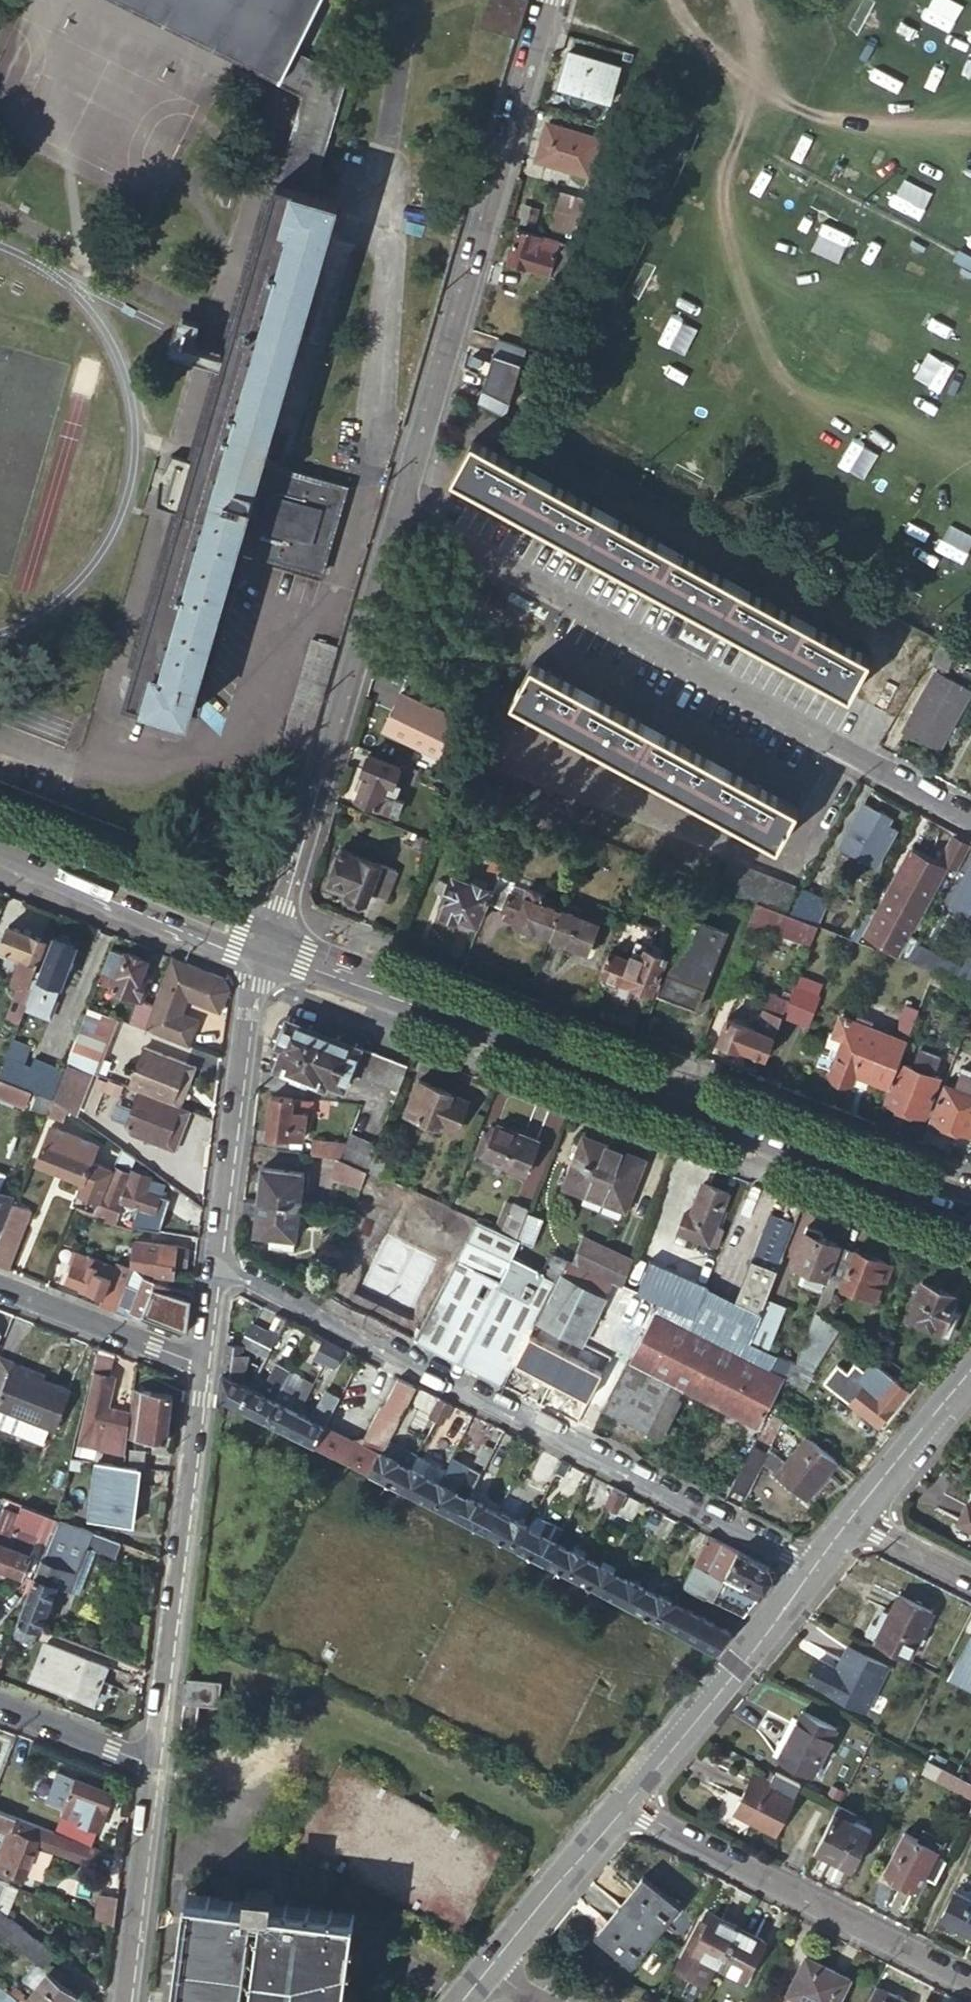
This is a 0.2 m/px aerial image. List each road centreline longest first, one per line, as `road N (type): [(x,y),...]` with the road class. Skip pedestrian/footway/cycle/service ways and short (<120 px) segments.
road 1 (secondary): [(970,1217),(273,945)]
road 2 (residential): [(217,1261),(816,1566)]
road 3 (residential): [(970,820),(398,513)]
road 4 (residential): [(546,0),(398,513)]
road 5 (residential): [(398,513),(273,945)]
road 6 (residential): [(203,1366),(155,1764)]
road 7 (residential): [(622,1804),(970,1982)]
road 8 (residential): [(273,945),(257,985),(217,1261)]
road 9 (tertiary): [(622,1804),(816,1566)]
road 10 (secondary): [(273,945),(0,837)]
road 11 (residential): [(155,1764),(126,2001)]
road 12 (residential): [(203,1366),(0,1287)]
road 13 (tertiary): [(485,1973),(622,1804)]
road 14 (tertiary): [(853,1518),(970,1373)]
road 15 (residential): [(155,1764),(0,1706)]
road 16 (residential): [(970,1577),(853,1518)]

